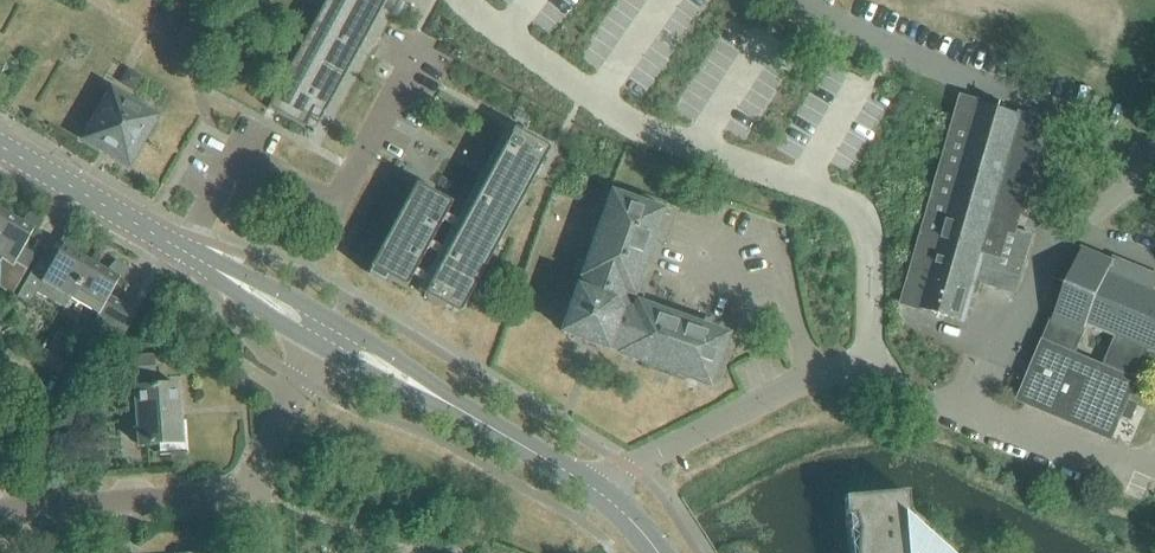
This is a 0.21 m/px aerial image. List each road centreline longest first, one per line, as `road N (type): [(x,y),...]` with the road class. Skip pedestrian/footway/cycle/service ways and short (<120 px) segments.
road 1 (residential): [(187,248),(239,151),(332,204),(424,37)]
road 2 (residential): [(633,466),(857,358),(988,415)]
road 3 (tertiary): [(606,502),(319,332)]
road 4 (residential): [(804,0),(888,48),(1078,117)]
road 5 (tertiary): [(187,248),(0,147)]
road 6 (residential): [(988,415),(1062,219)]
road 7 (residential): [(52,507),(239,496)]
road 8 (residential): [(239,496),(319,332)]
road 9 (residential): [(52,507),(49,376),(15,352)]
road 10 (residential): [(988,415),(1141,479)]
road 11 (tertiary): [(319,332),(187,248)]

